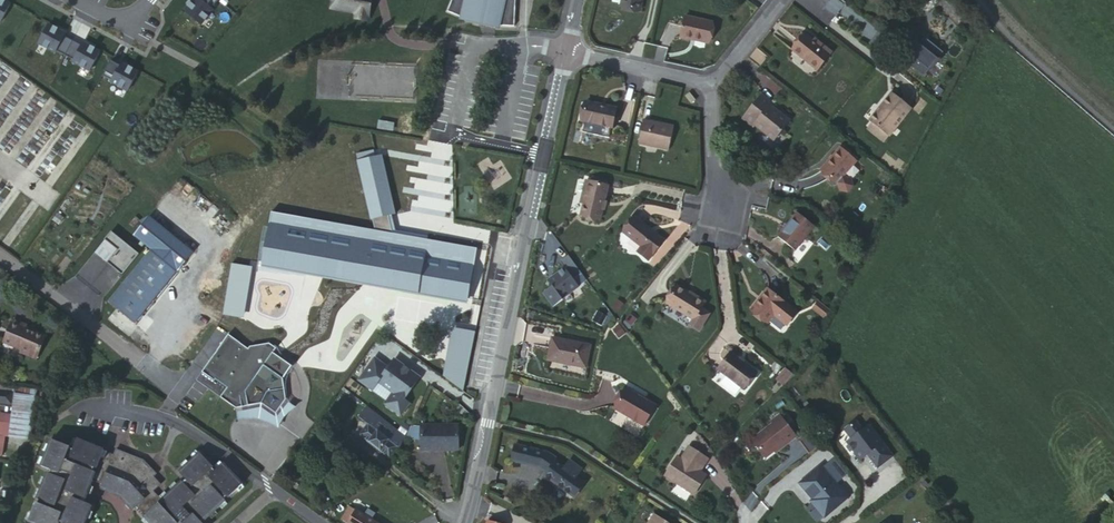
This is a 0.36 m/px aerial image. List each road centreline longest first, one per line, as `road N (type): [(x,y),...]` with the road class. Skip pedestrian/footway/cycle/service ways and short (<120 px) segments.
road 1 (tertiary): [(463,522),(564,54)]
road 2 (residential): [(320,522),(167,418),(79,410)]
road 3 (residential): [(0,258),(181,389)]
road 4 (residential): [(564,54),(705,86)]
road 5 (residential): [(705,86),(713,211)]

